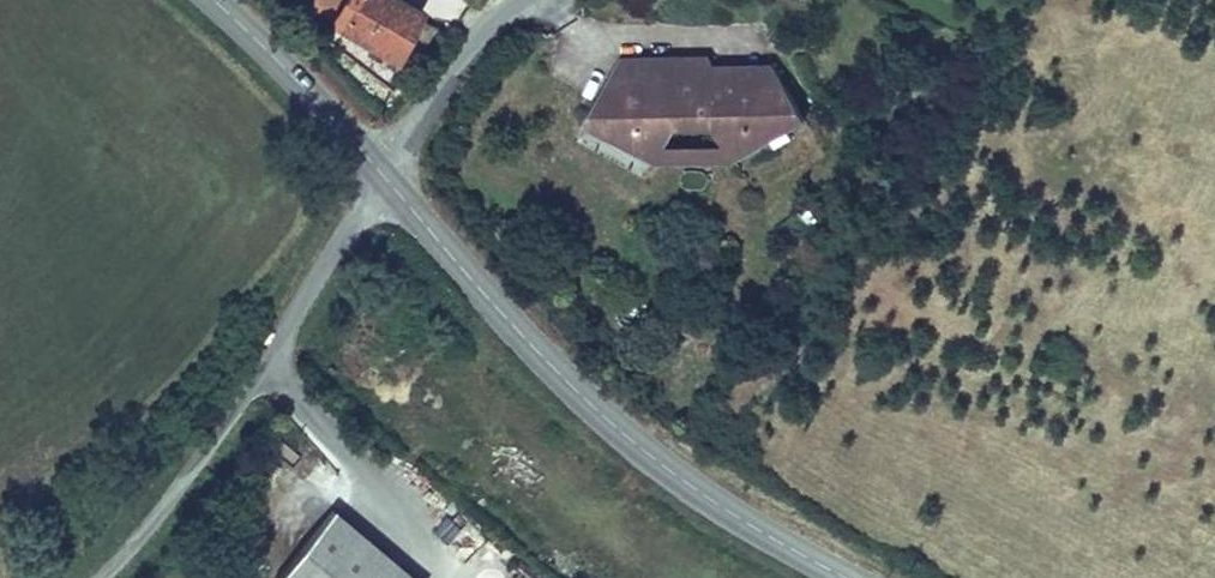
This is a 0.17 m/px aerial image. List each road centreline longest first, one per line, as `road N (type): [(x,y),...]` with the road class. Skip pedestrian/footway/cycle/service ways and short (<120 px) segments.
road 1 (tertiary): [(841,577),(718,508),(618,433),(480,295),(379,171)]
road 2 (tertiary): [(379,171),(211,0)]
road 3 (unclassified): [(379,171),(461,62),(531,0)]

